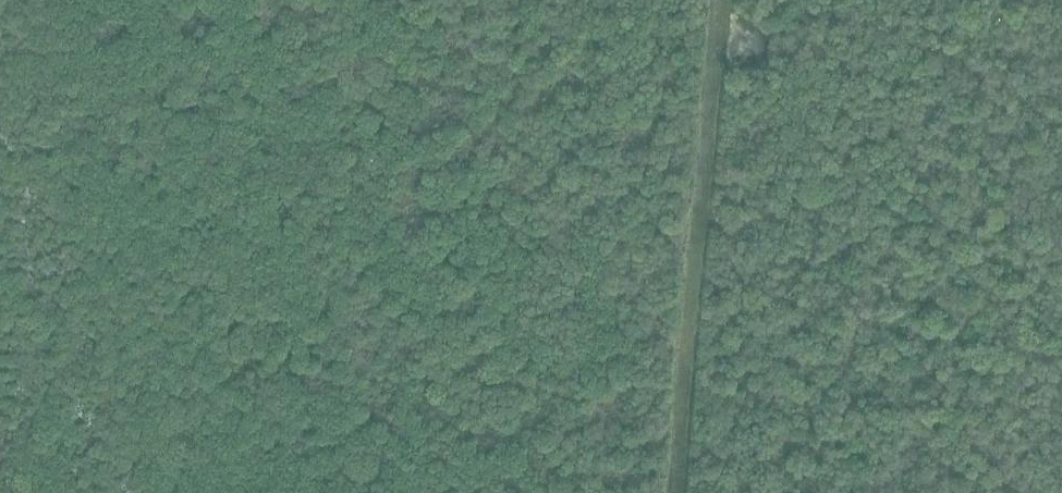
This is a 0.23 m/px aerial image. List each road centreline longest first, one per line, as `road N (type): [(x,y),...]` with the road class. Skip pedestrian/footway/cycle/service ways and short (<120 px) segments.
road 1 (track): [(676,492),(719,0)]

